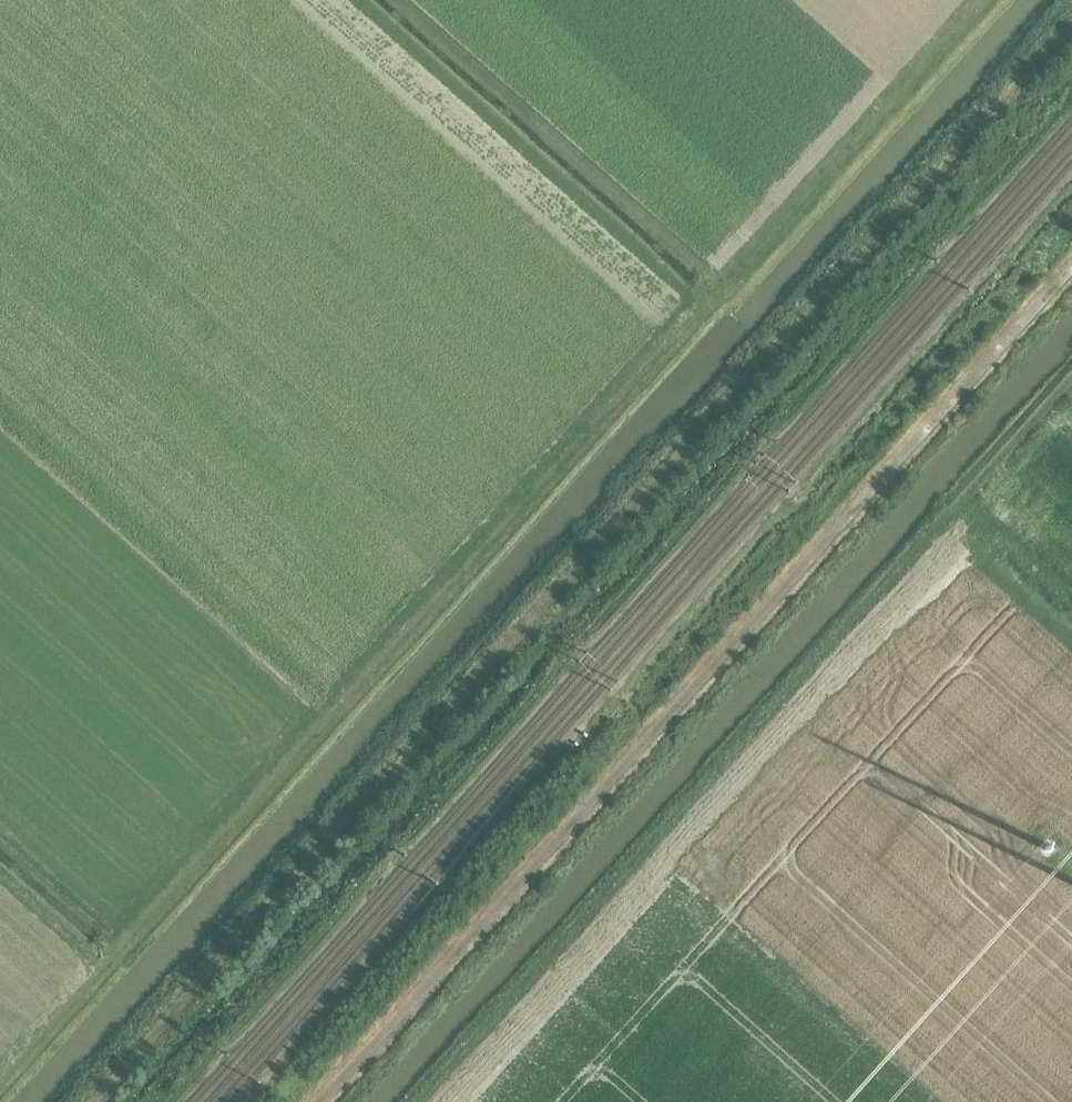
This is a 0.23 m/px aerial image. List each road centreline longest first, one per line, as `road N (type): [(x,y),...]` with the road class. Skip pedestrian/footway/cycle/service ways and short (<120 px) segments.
road 1 (track): [(99,1101),(984,122),(1013,101),(1045,98),(1071,78)]

